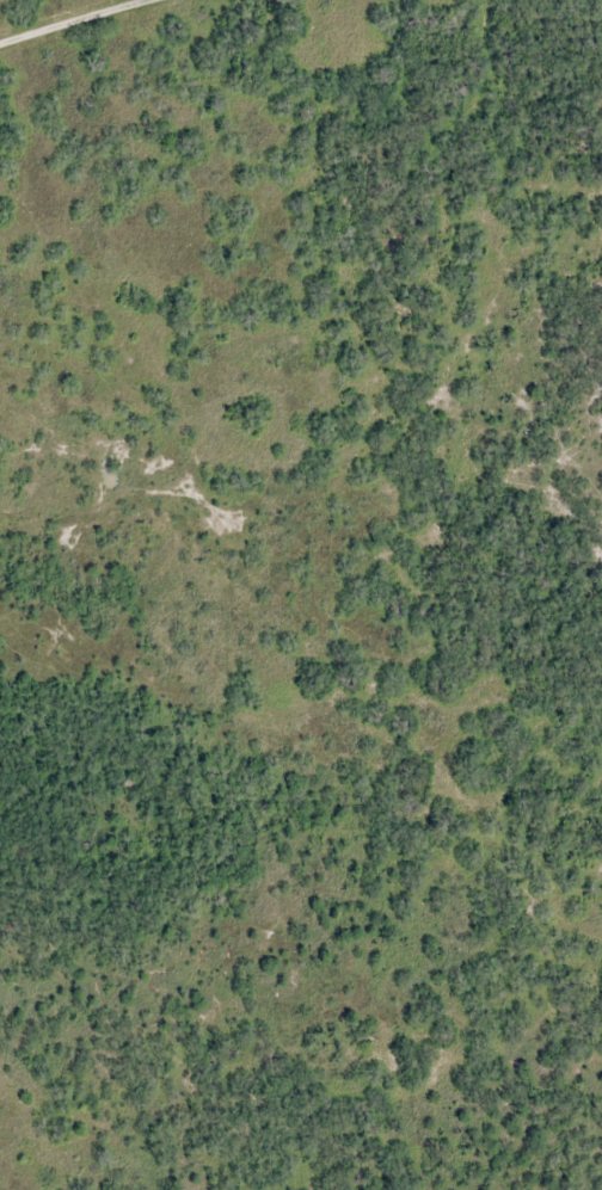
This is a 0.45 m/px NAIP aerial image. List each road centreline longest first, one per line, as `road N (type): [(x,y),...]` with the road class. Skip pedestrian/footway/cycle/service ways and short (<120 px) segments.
road 1 (residential): [(0,50),(159,0)]

